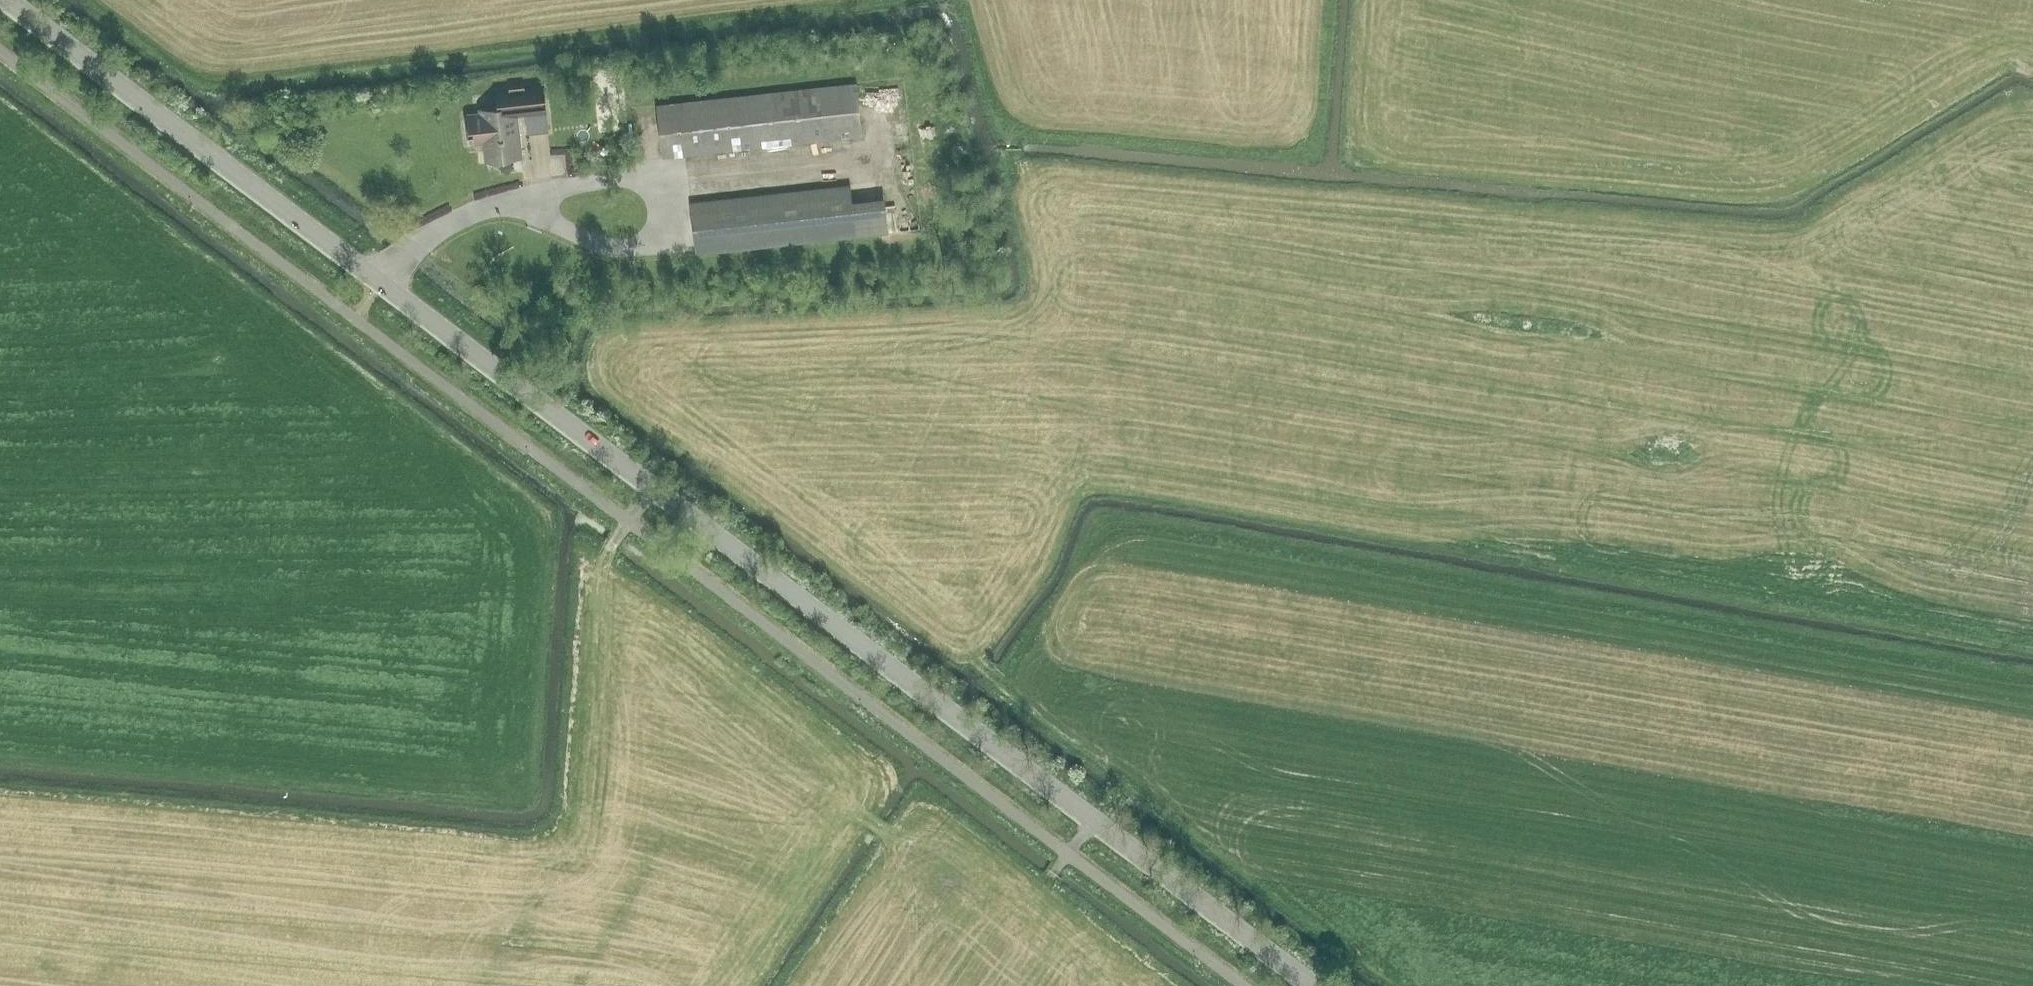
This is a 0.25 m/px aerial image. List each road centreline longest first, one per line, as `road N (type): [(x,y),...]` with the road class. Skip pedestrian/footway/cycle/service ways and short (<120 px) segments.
road 1 (tertiary): [(1314,985),(8,0)]

